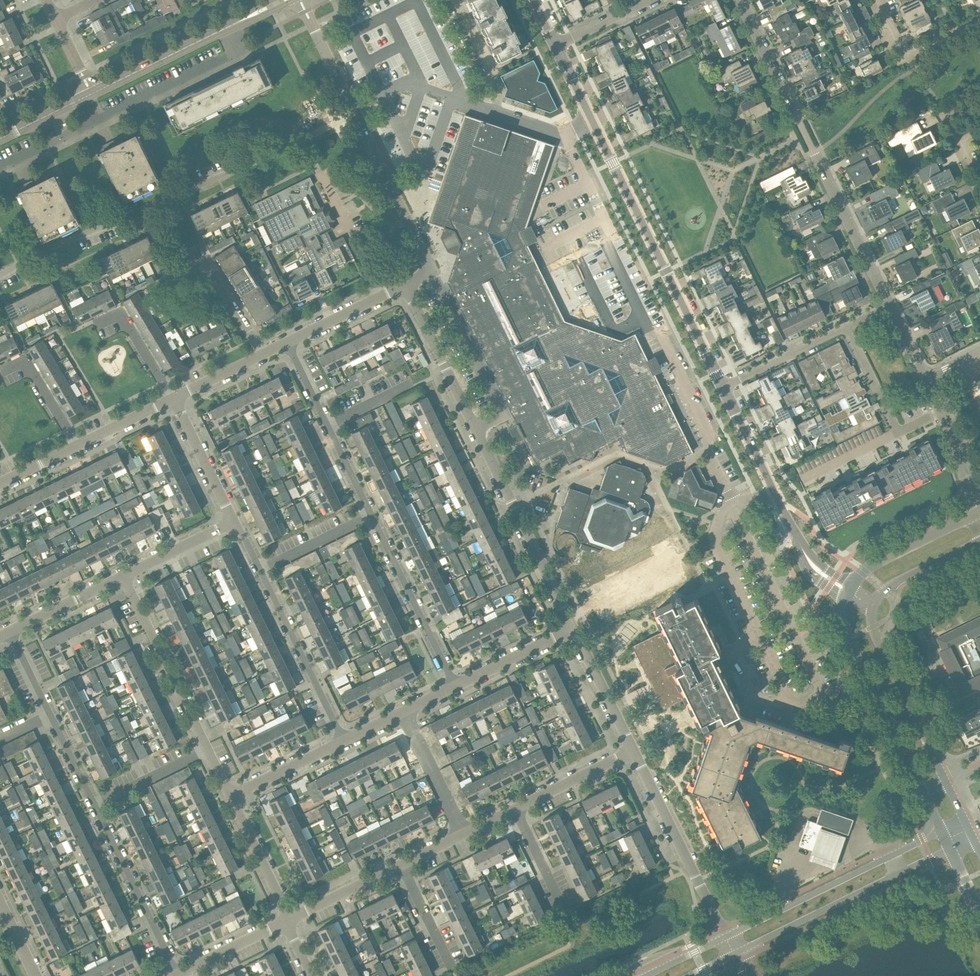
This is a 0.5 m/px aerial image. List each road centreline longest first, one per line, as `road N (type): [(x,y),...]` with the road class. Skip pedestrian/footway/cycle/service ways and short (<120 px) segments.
road 1 (unclassified): [(849,593),(808,556),(555,45)]
road 2 (residential): [(926,379),(735,0)]
road 3 (residential): [(0,274),(354,113)]
road 4 (residential): [(0,169),(241,51)]
road 5 (tertiary): [(733,955),(950,849)]
road 6 (tertiary): [(941,831),(725,937)]
road 7 (unclassified): [(574,629),(474,423)]
road 8 (tertiary): [(849,593),(848,640),(922,791)]
road 9 (unclassified): [(725,937),(634,751)]
road 10 (residential): [(209,749),(123,575)]
road 11 (residential): [(455,686),(372,515)]
road 12 (residential): [(177,975),(95,804)]
road 13 (residential): [(345,740),(261,571)]
road 14 (tertiary): [(946,780),(874,627),(874,608)]
road 15 (residential): [(474,423),(501,410),(430,270)]
road 16 (unclassified): [(430,270),(354,113)]
road 17 (tertiary): [(979,510),(876,563),(849,593)]
road 18 (unclassified): [(474,423),(404,284)]
road 19 (tertiary): [(229,27),(92,93)]
road 20 (residential): [(264,354),(209,260),(170,275)]
road 21 (residential): [(878,0),(904,53),(979,17)]
road 22 (residential): [(291,919),(231,796)]
road 23 (residential): [(235,522),(173,400)]
road 24 (unclassified): [(634,751),(574,629)]
road 25 (residential): [(463,834),(403,712)]
road 26 (residential): [(380,294),(320,173)]
road 27 (residential): [(979,501),(926,379)]
road 28 (residential): [(455,686),(574,629)]
road 29 (residential): [(516,808),(634,751)]
road 30 (residential): [(173,400),(120,313),(96,326)]
road 31 (residential): [(76,447),(26,358),(2,370)]
road 32 (tertiary): [(874,608),(898,579),(979,539)]
road 33 (residential): [(231,796),(345,740)]
road 34 (residential): [(95,804),(209,749)]
road 35 (residential): [(10,631),(123,575)]
road 36 (unclassified): [(354,113),(302,0)]
road 37 (residential): [(261,571),(372,515)]
road 38 (residential): [(123,575),(235,522)]
road 39 (residential): [(291,919),(402,865)]
road 40 (residential): [(177,975),(285,922)]

